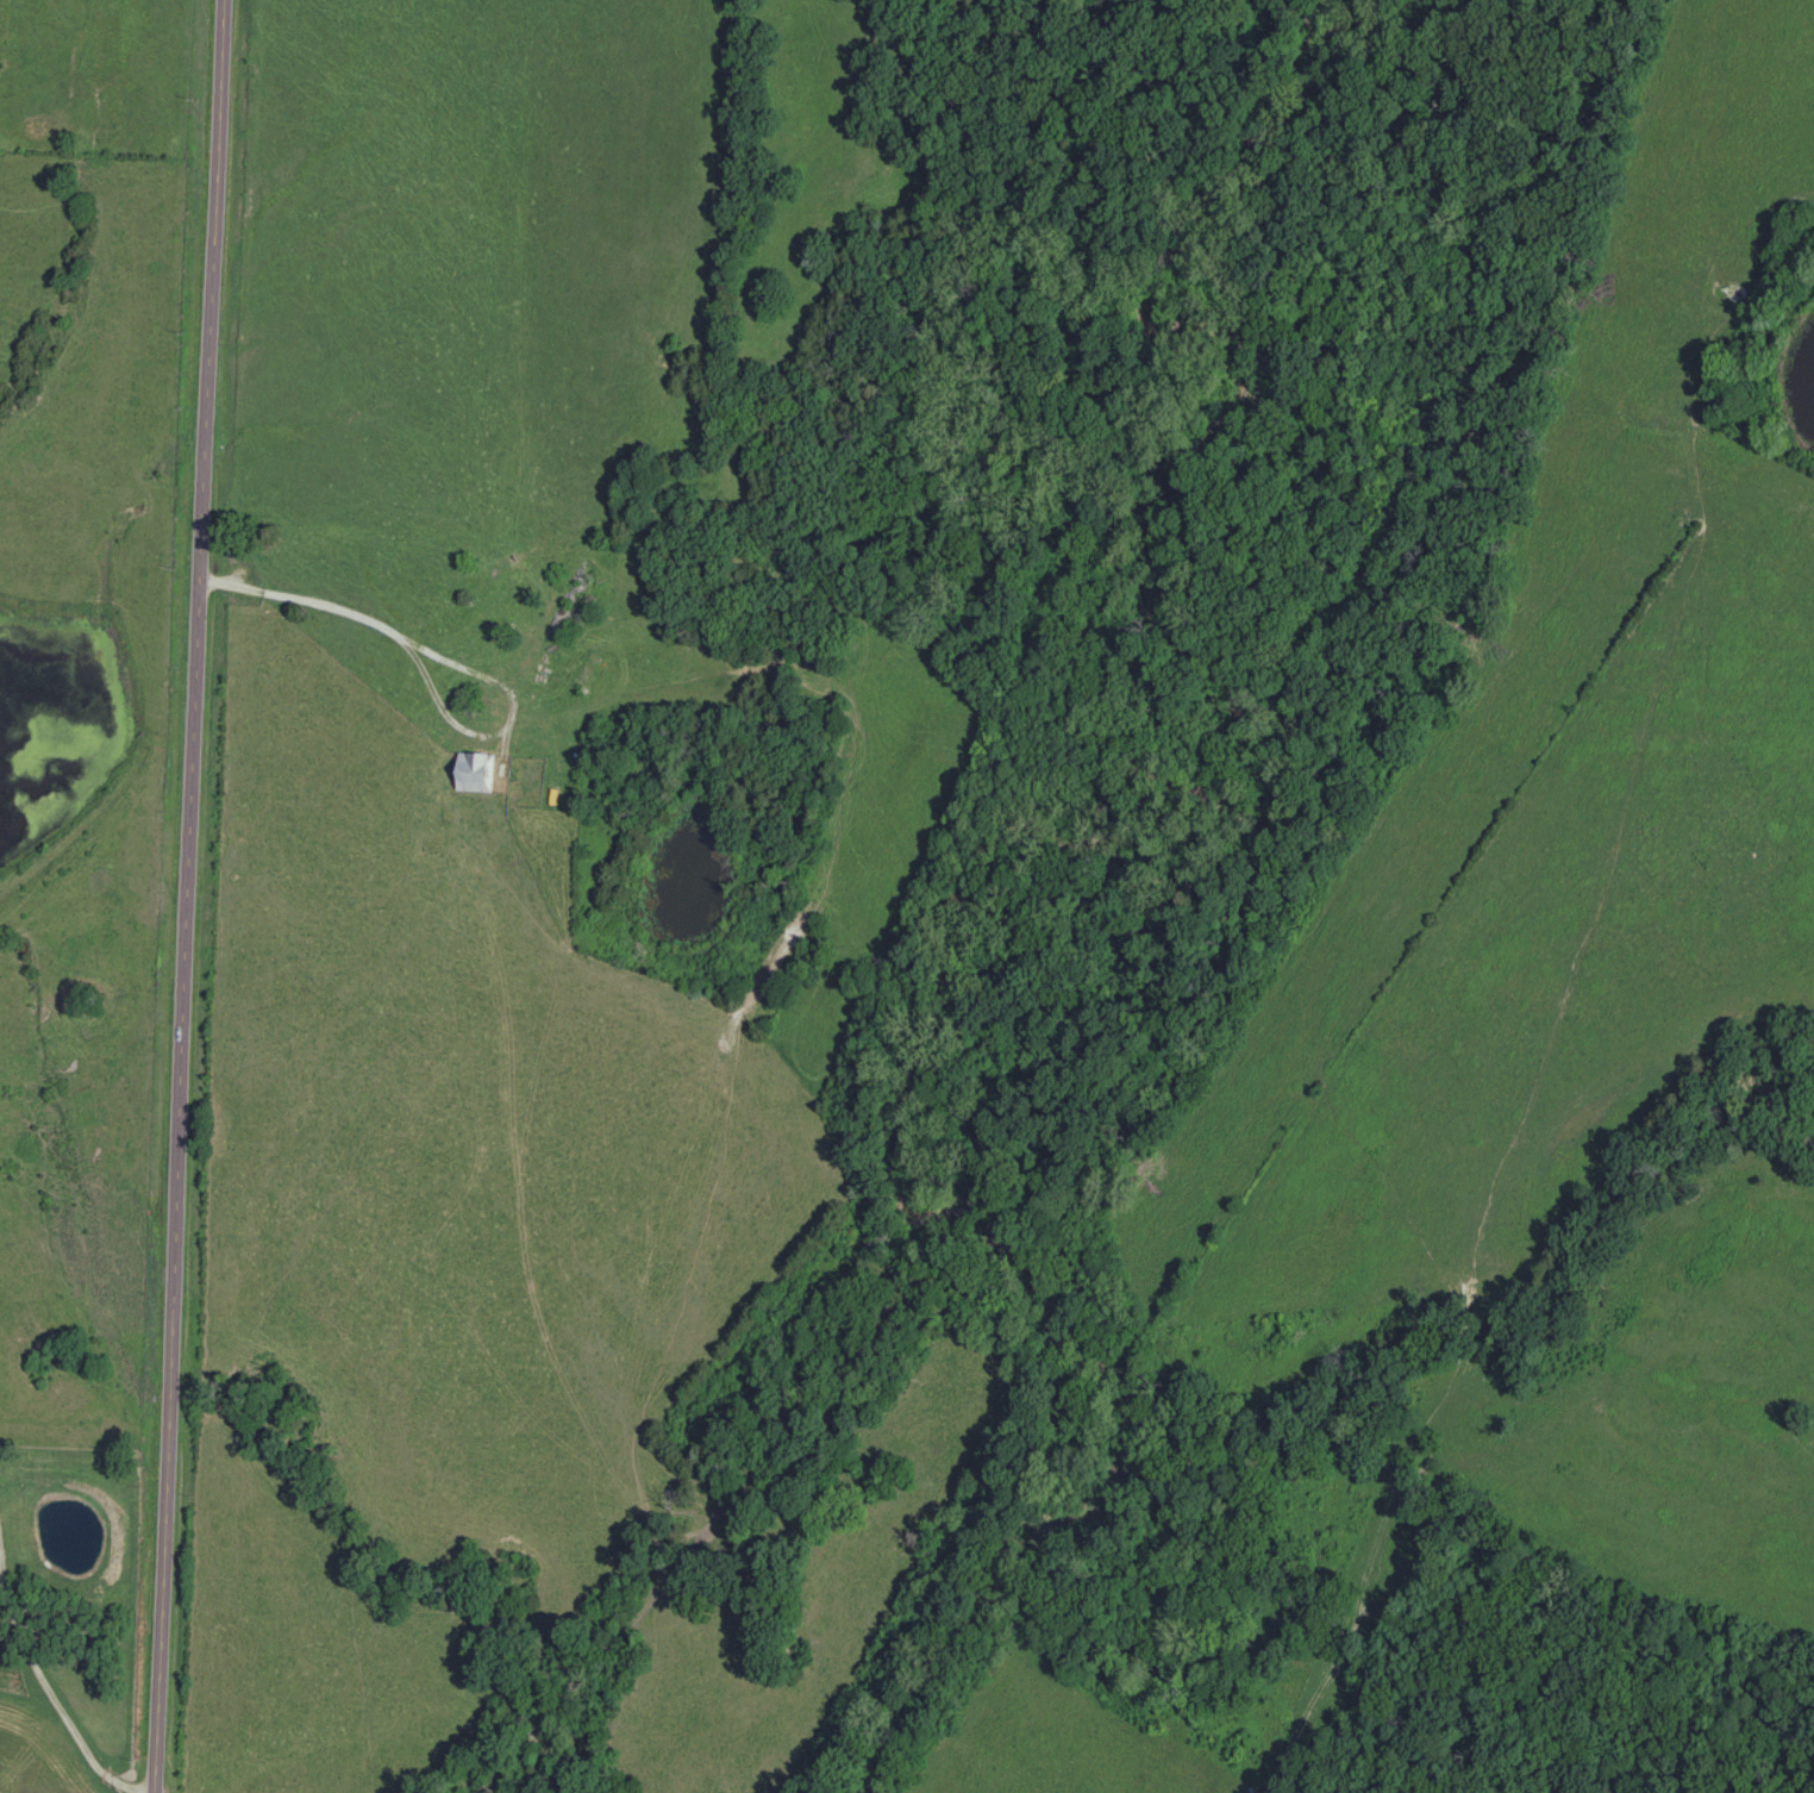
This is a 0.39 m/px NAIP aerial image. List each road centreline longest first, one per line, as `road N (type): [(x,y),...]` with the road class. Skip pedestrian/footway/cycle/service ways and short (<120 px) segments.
road 1 (secondary): [(161,1792),(230,0)]

